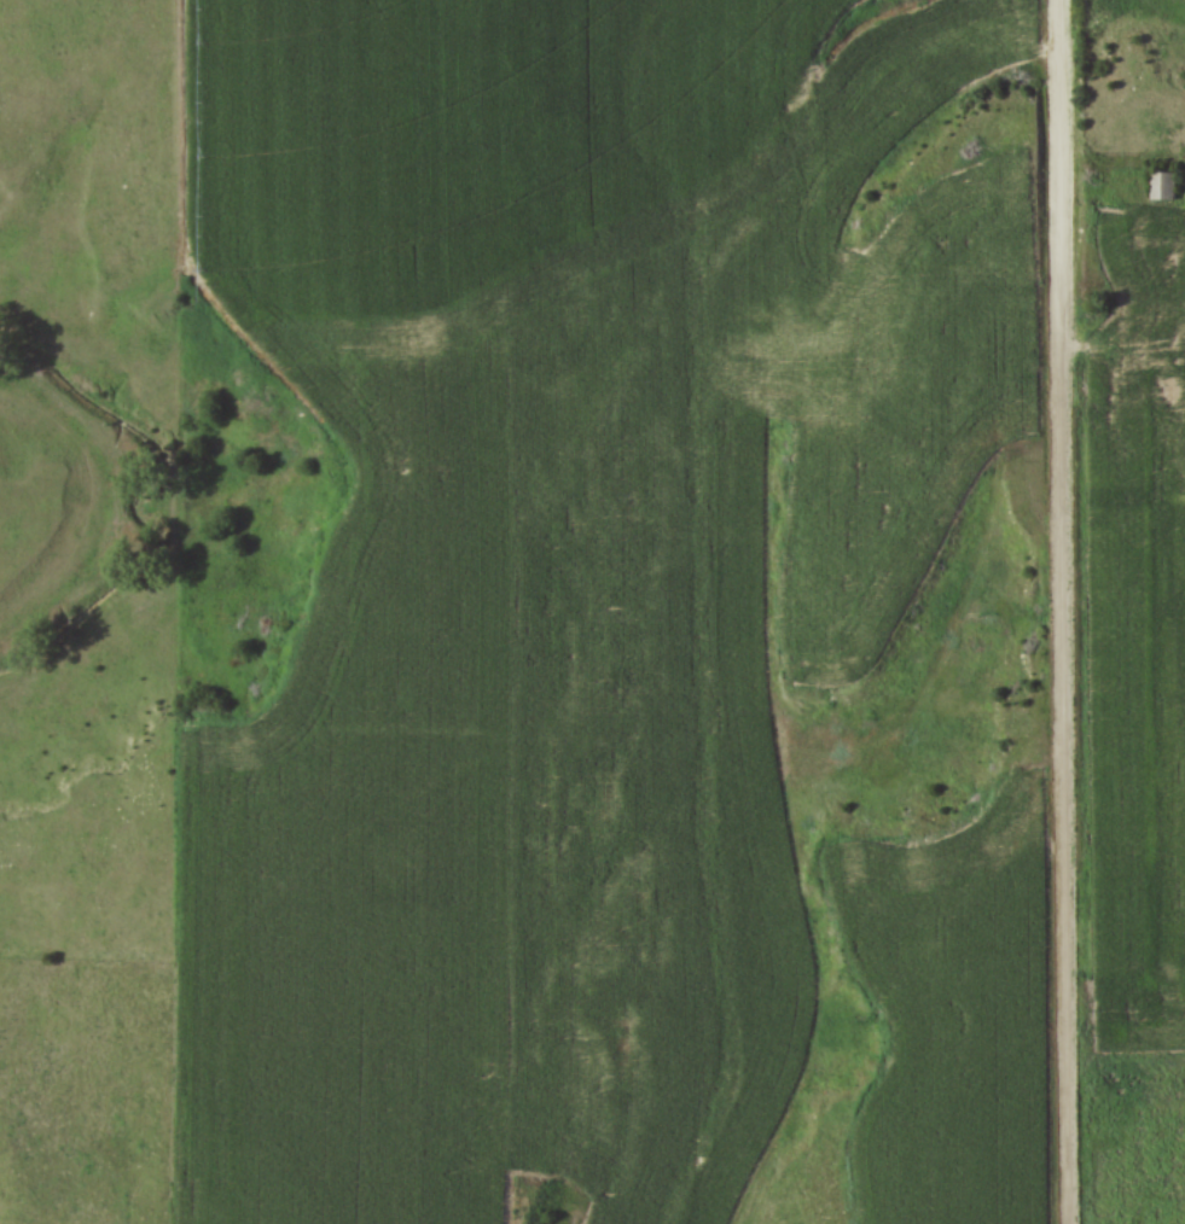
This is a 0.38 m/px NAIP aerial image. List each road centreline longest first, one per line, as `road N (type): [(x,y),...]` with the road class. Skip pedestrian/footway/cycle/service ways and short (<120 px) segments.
road 1 (residential): [(1074,1223),(1060,0)]

